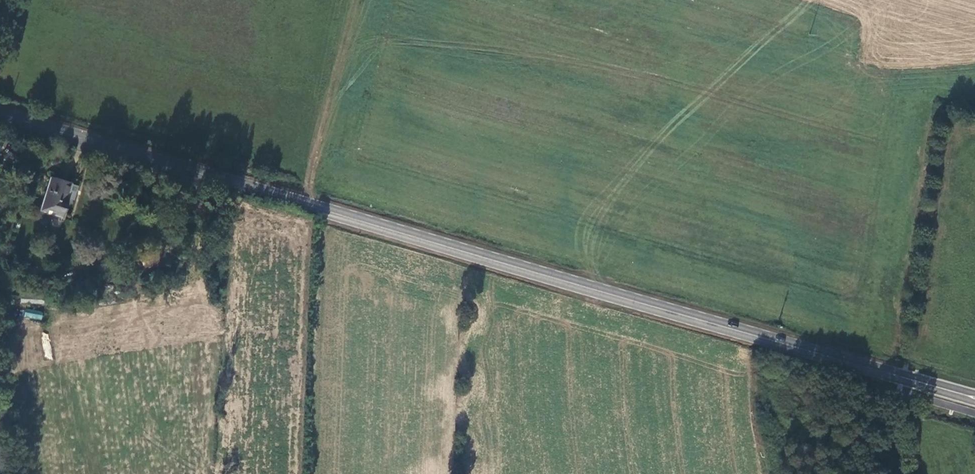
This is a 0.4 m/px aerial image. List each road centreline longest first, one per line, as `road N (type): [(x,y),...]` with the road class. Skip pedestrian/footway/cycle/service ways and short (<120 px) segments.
road 1 (secondary): [(0,113),(974,398)]

